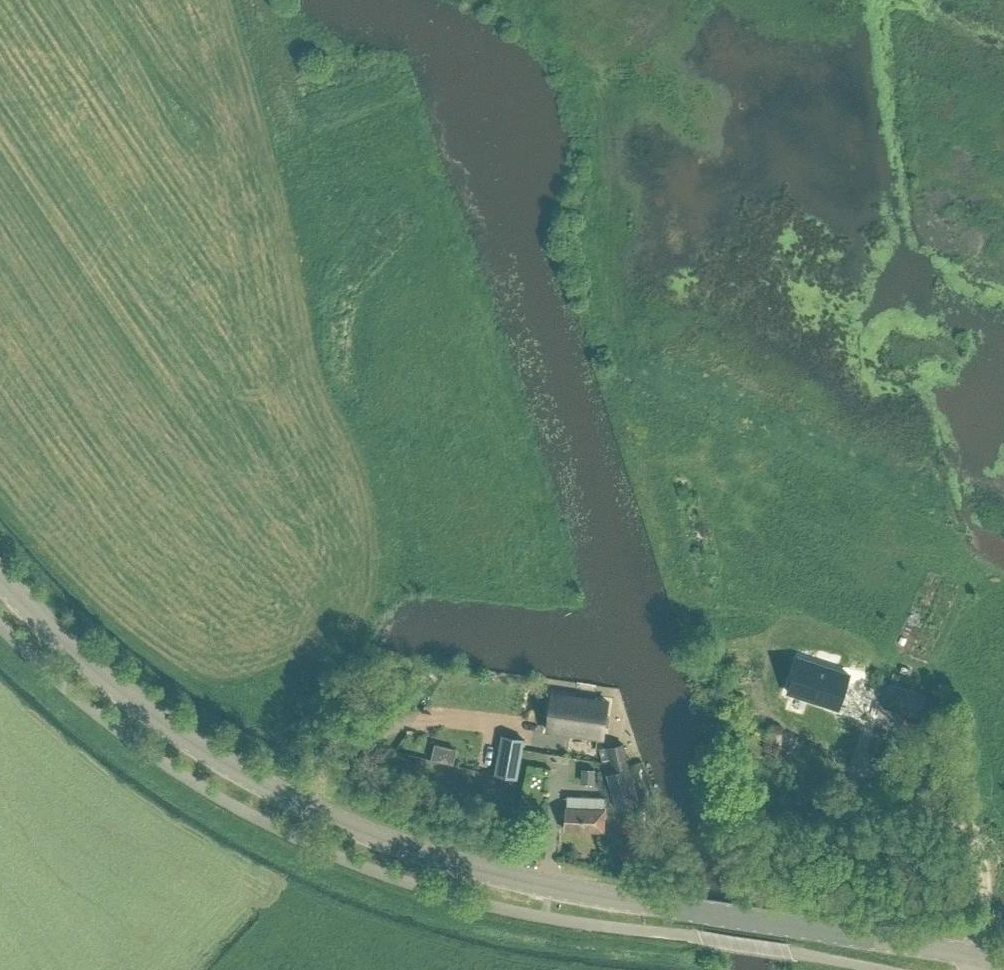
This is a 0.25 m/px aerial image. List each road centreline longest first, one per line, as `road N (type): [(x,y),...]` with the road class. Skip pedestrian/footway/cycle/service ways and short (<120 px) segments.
road 1 (tertiary): [(975,954),(534,883),(401,844),(304,805),(179,732),(68,645),(0,576)]

